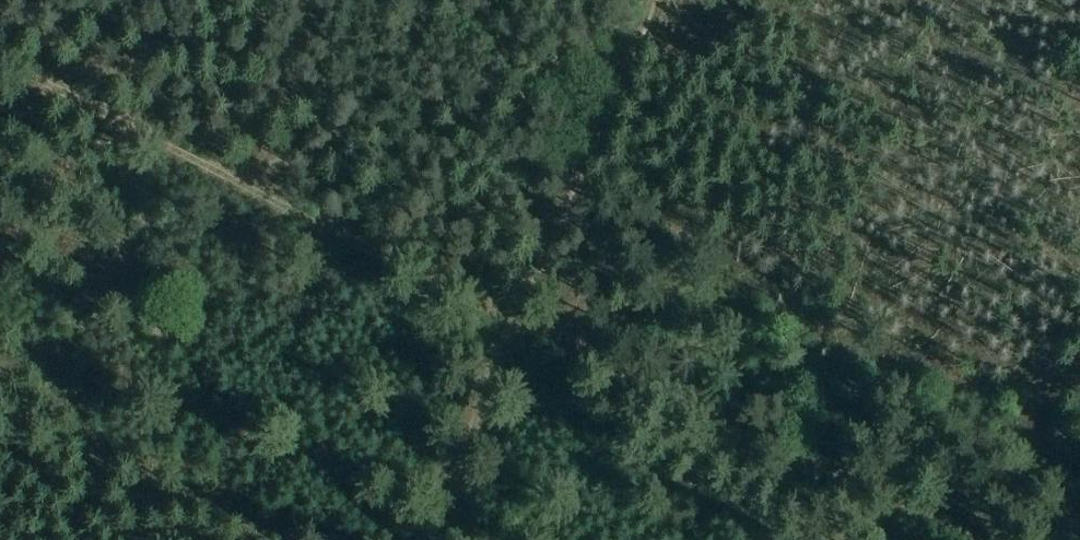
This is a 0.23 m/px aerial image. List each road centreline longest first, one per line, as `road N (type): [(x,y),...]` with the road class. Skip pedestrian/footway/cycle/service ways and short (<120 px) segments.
road 1 (track): [(975,539),(776,451),(521,321),(655,0)]
road 2 (track): [(429,539),(521,321),(463,285),(291,212),(0,62)]

